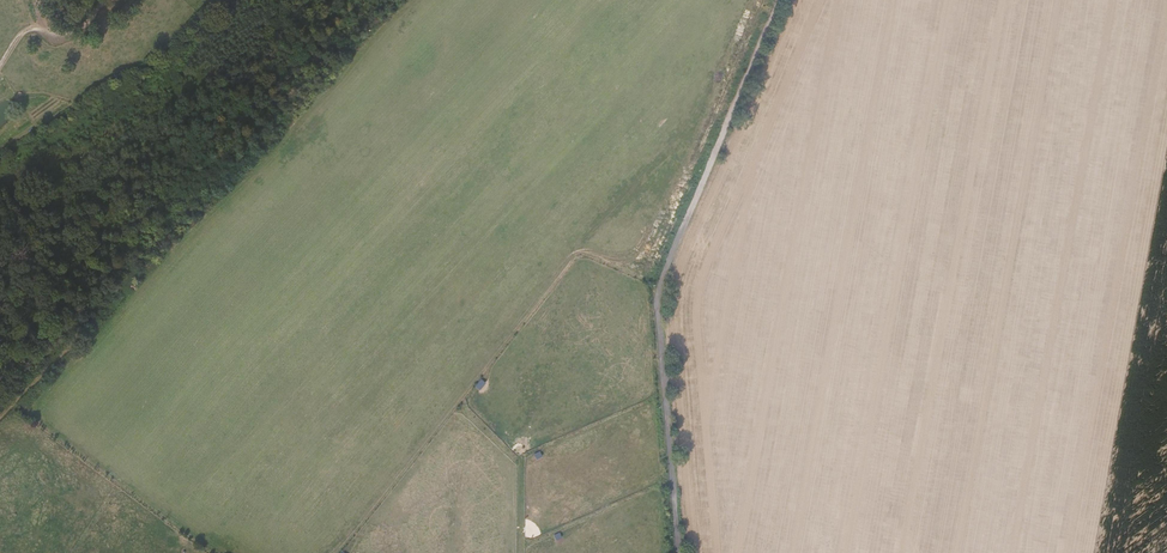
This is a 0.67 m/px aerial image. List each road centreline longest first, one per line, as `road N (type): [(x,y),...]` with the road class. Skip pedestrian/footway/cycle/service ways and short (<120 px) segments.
road 1 (track): [(680,552),(660,311),(666,277),(781,0)]
road 2 (track): [(108,0),(67,31),(24,31),(0,65)]

